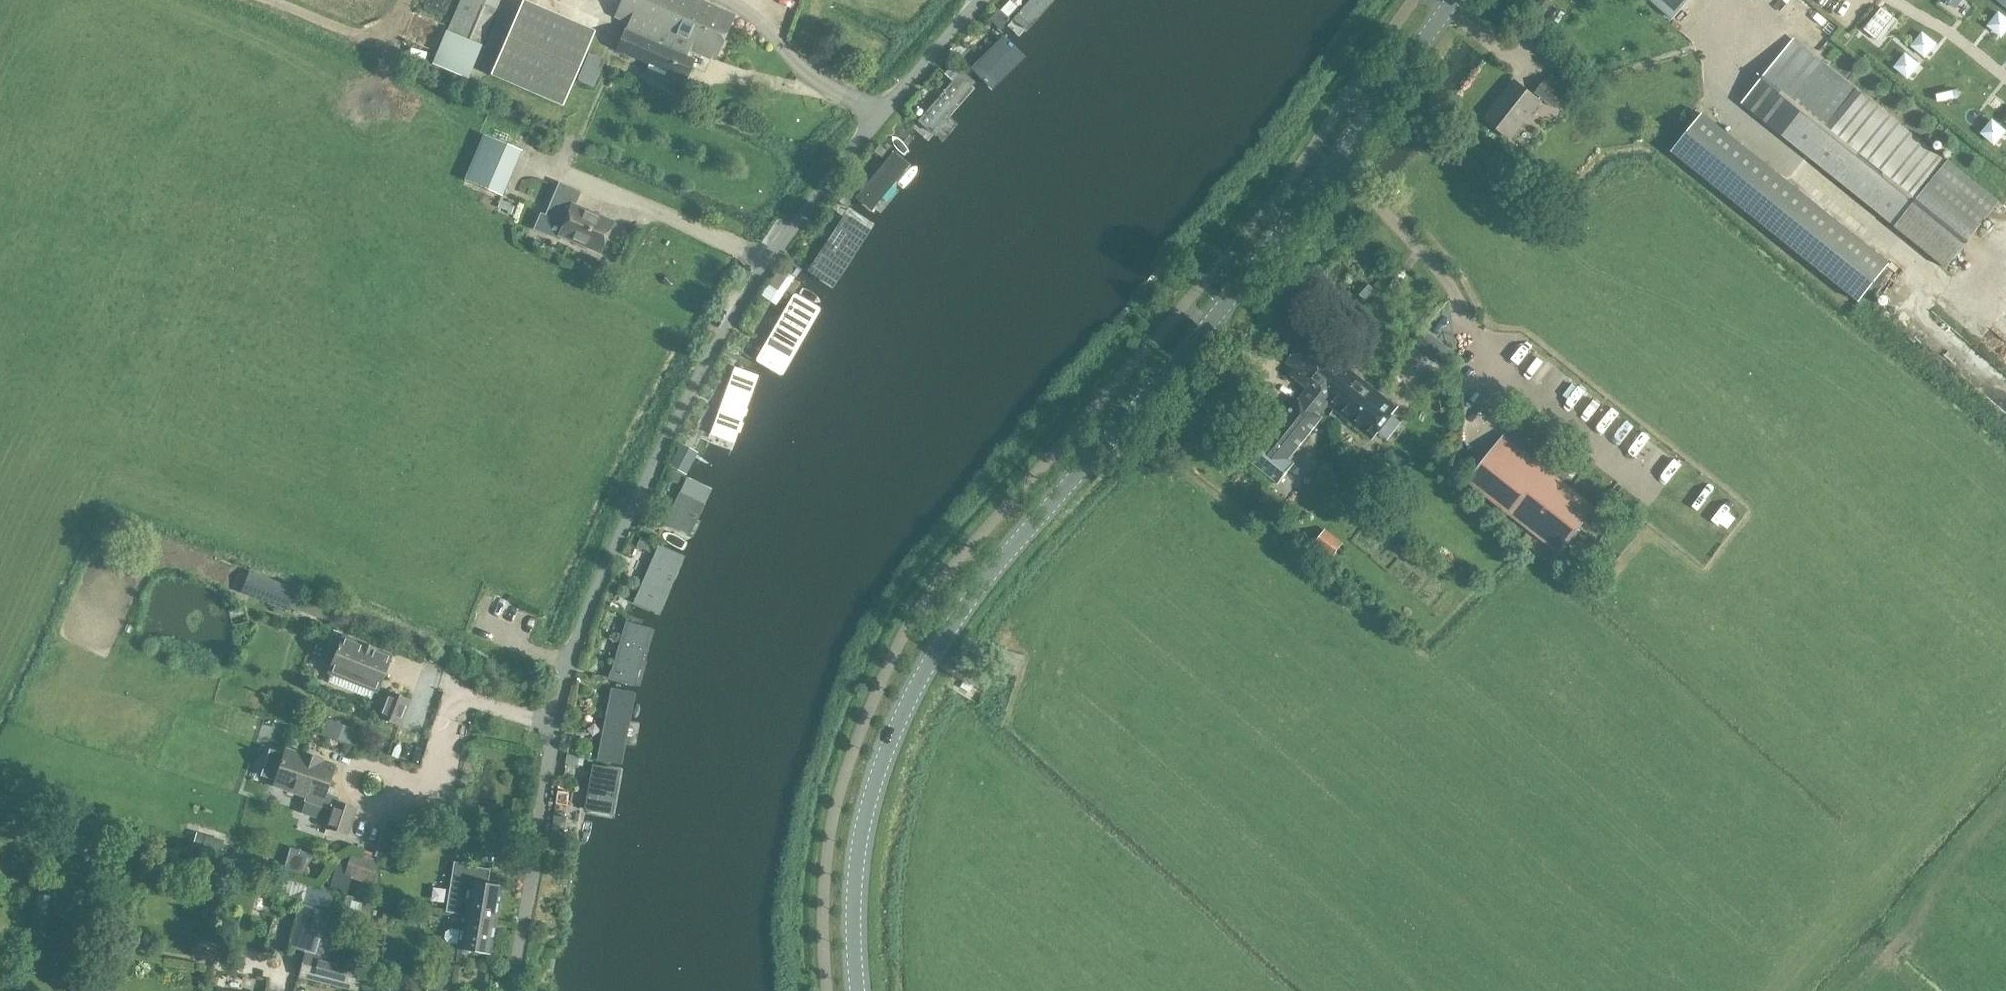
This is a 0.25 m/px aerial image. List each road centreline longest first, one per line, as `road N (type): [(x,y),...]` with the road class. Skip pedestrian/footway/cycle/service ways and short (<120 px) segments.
road 1 (secondary): [(858,990),(854,905),(868,807),(895,728),(948,629),(1210,322),(1453,0)]
road 2 (unclassified): [(507,990),(569,664),(674,436),(744,307),(839,167),(987,0)]
road 3 (track): [(882,118),(802,71),(750,11),(722,0)]
road 4 (track): [(402,0),(377,39),(269,0)]

